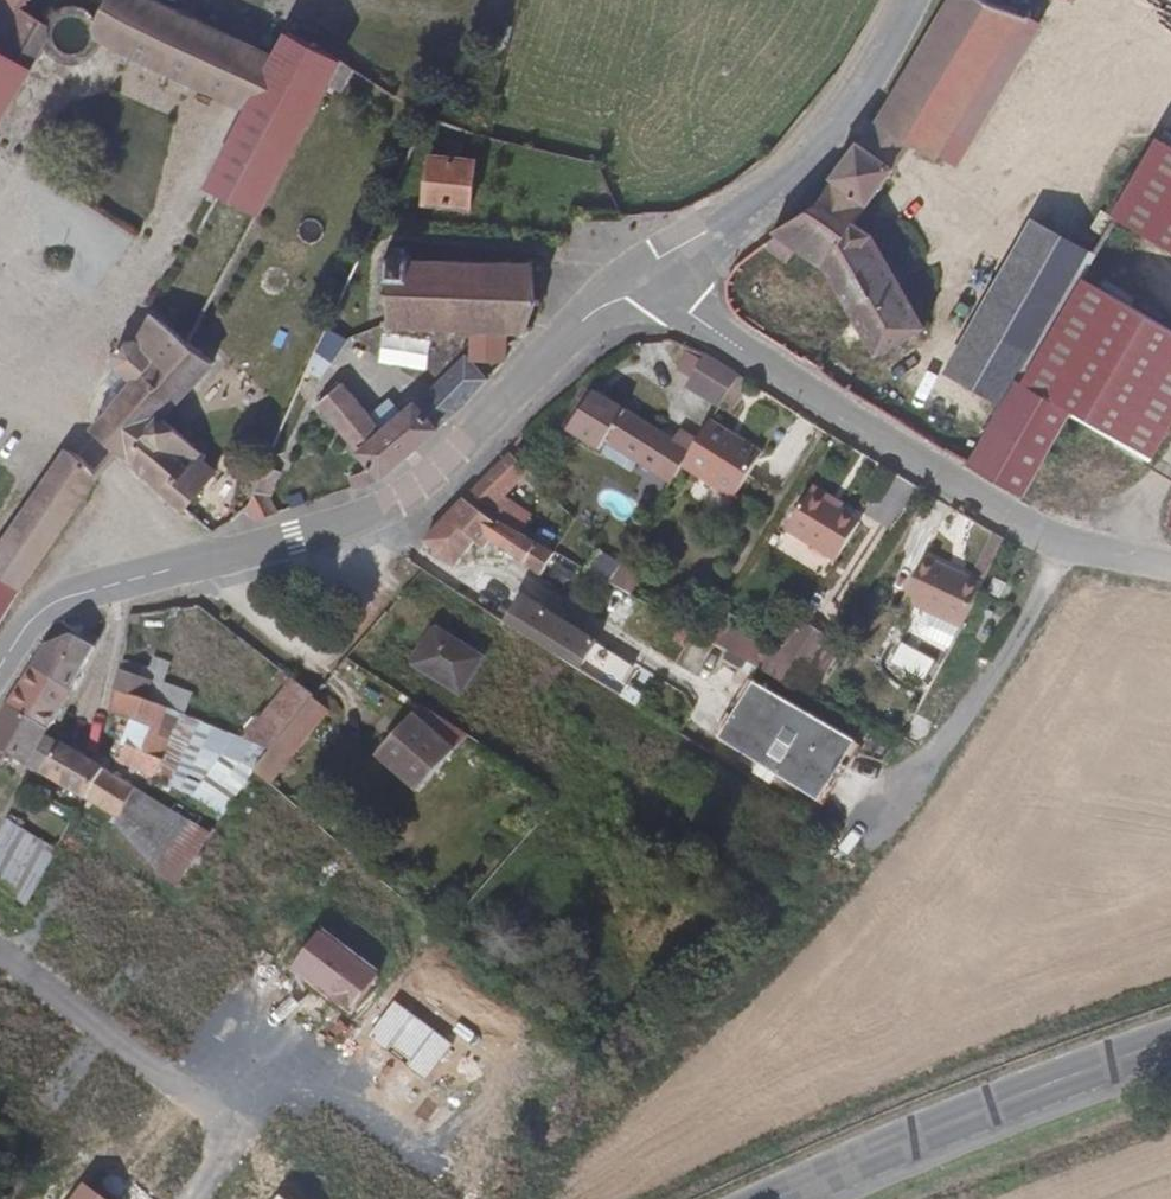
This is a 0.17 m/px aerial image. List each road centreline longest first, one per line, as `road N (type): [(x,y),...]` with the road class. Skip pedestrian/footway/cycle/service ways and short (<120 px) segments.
road 1 (residential): [(0,666),(47,606),(81,592),(388,509),(425,488),(579,337),(659,272)]
road 2 (residential): [(659,272),(709,322),(895,449),(1064,546)]
road 3 (tertiary): [(1170,1041),(970,1114),(776,1198)]
road 4 (residential): [(659,272),(815,150),(857,100),(913,0)]
road 5 (residential): [(1064,546),(993,672),(861,848)]

